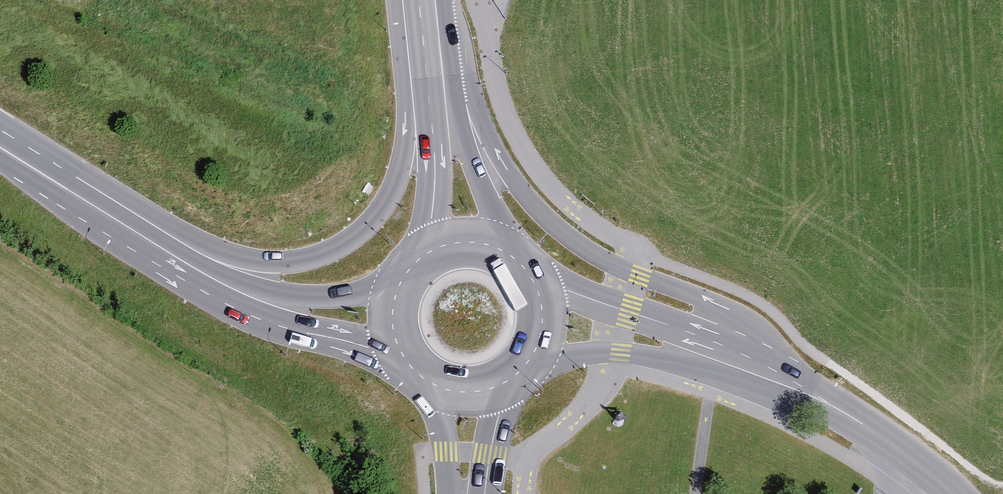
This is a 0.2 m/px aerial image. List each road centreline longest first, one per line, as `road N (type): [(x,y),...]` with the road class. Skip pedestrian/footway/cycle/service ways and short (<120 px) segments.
road 1 (primary): [(770,372),(751,336),(724,311),(610,264),(543,216),(498,154),(432,13)]
road 2 (primary): [(426,0),(404,162),(370,227),(330,255),(283,267),(147,243)]
road 3 (unclassified): [(770,372),(841,409),(955,493)]
road 4 (unclassified): [(713,356),(528,273)]
road 5 (primary): [(522,265),(442,90)]
road 6 (unclassified): [(530,363),(606,352),(713,356)]
road 7 (trunk): [(0,145),(147,243)]
road 8 (primary): [(442,90),(440,167),(417,260)]
road 9 (trunk): [(257,301),(409,369)]
road 10 (trunk): [(401,279),(352,297),(257,301)]
road 11 (trunk): [(147,243),(257,301)]

